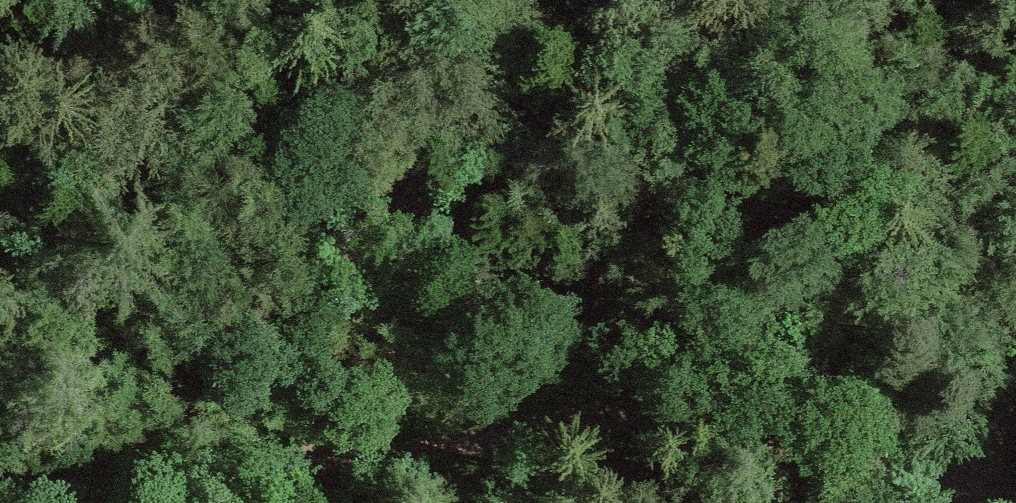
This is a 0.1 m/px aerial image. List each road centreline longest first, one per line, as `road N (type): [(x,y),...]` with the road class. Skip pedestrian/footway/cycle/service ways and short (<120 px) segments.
road 1 (track): [(976,484),(686,424),(583,427),(119,497),(0,489)]
road 2 (track): [(0,72),(138,0)]
road 3 (unclassified): [(985,502),(973,438),(986,397),(1015,363)]

